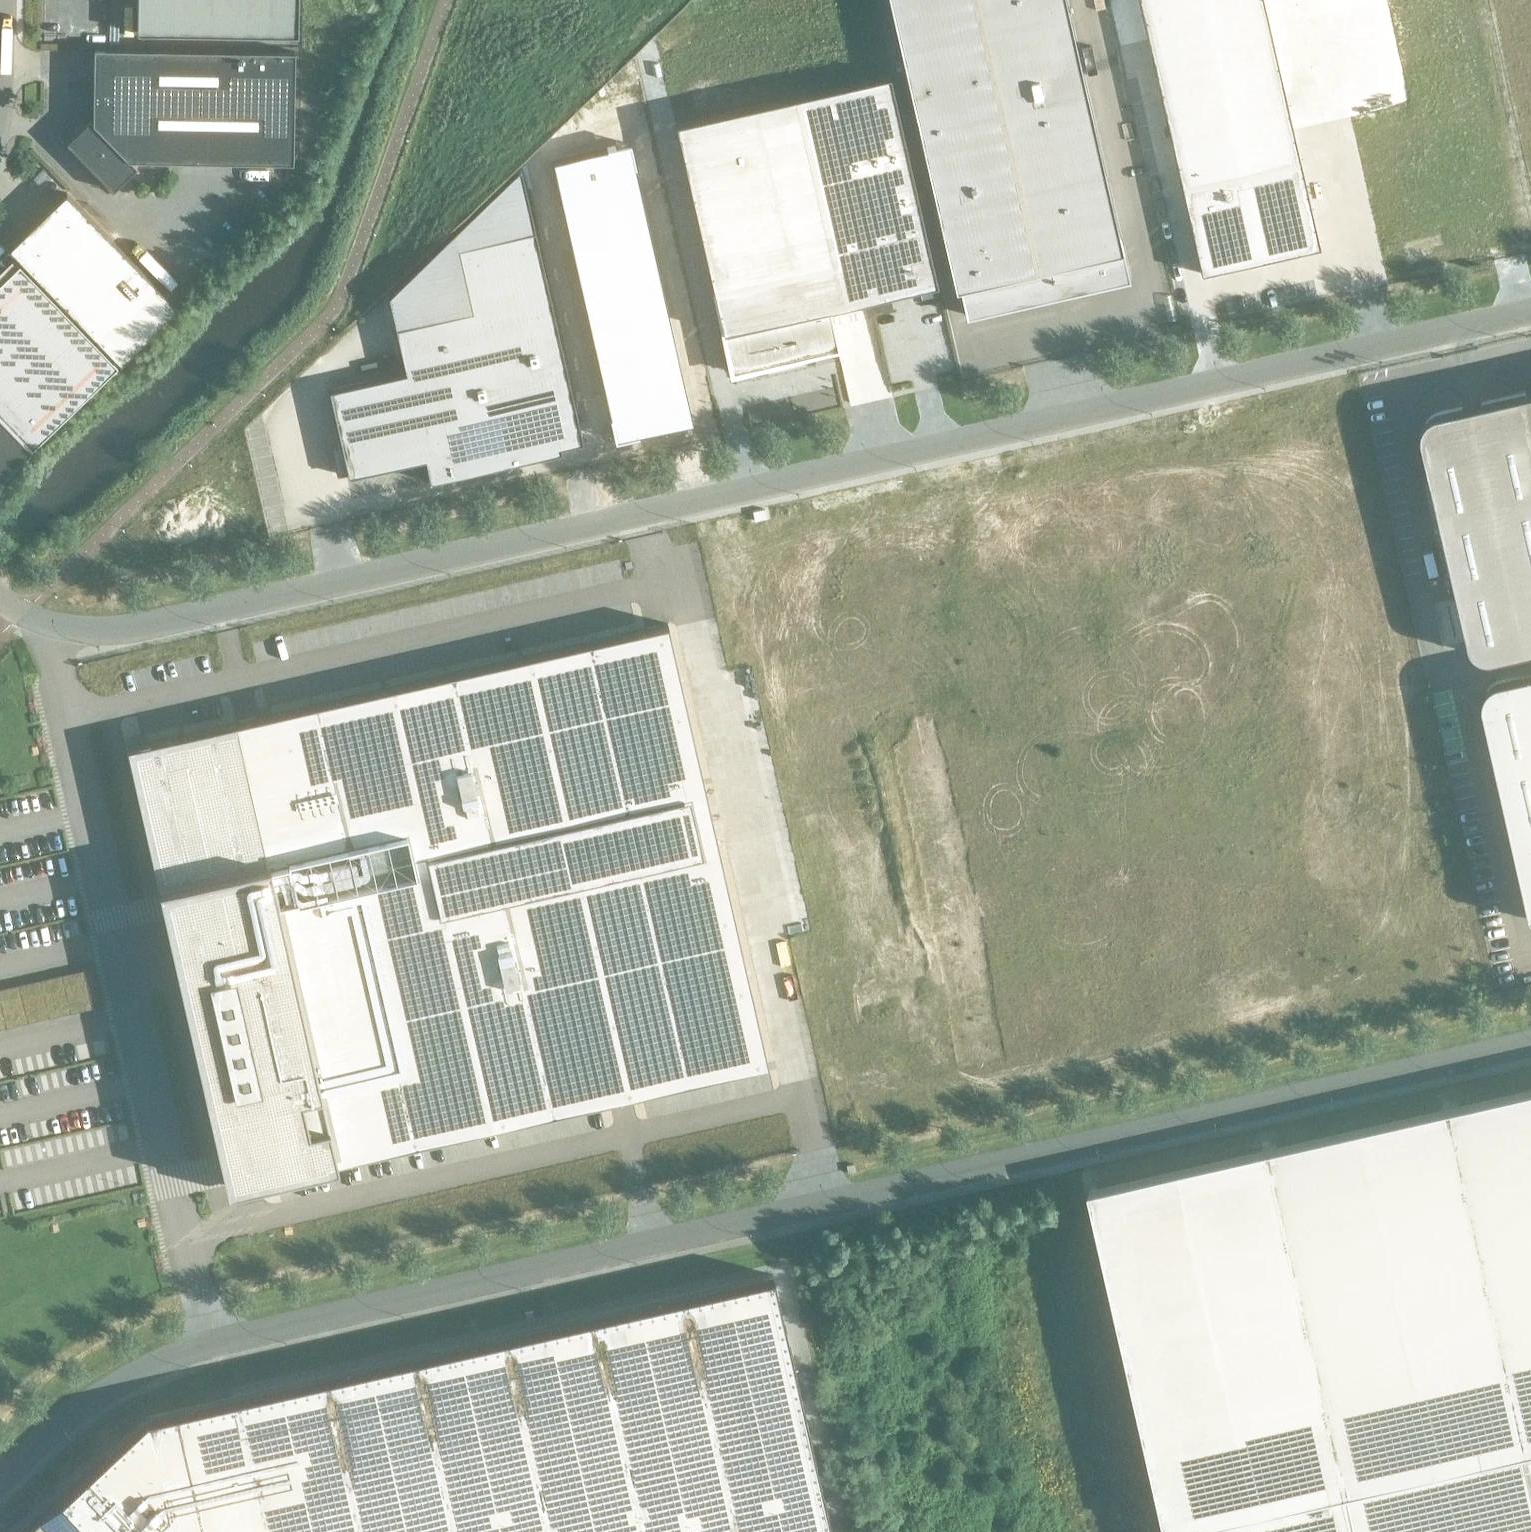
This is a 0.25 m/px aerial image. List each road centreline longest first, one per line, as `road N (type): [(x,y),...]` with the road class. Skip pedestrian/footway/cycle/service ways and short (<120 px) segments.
road 1 (unclassified): [(0,1480),(94,1399),(212,1343),(1530,1040)]
road 2 (unclassified): [(1530,309),(120,630),(65,629),(0,599)]

